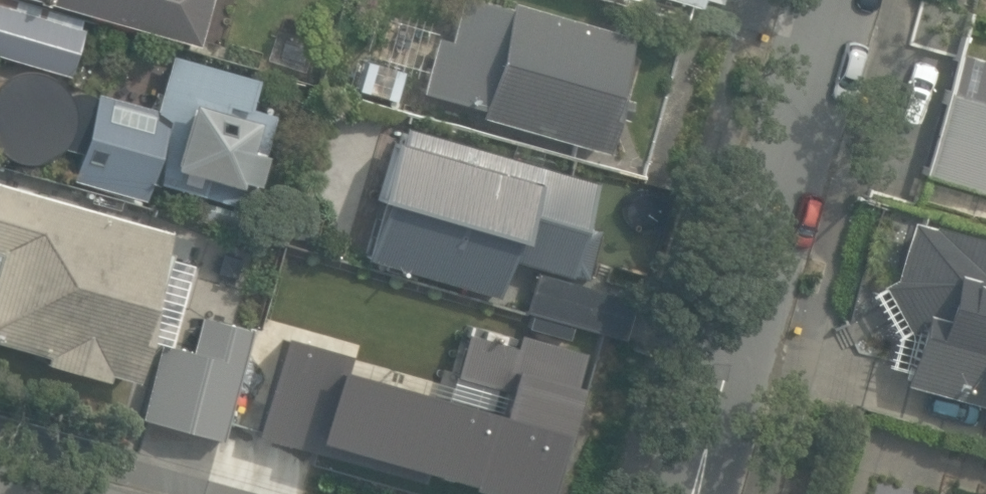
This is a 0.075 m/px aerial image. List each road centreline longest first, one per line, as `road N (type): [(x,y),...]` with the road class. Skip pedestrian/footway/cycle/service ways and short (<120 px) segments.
road 1 (residential): [(832,0),(700,493)]

